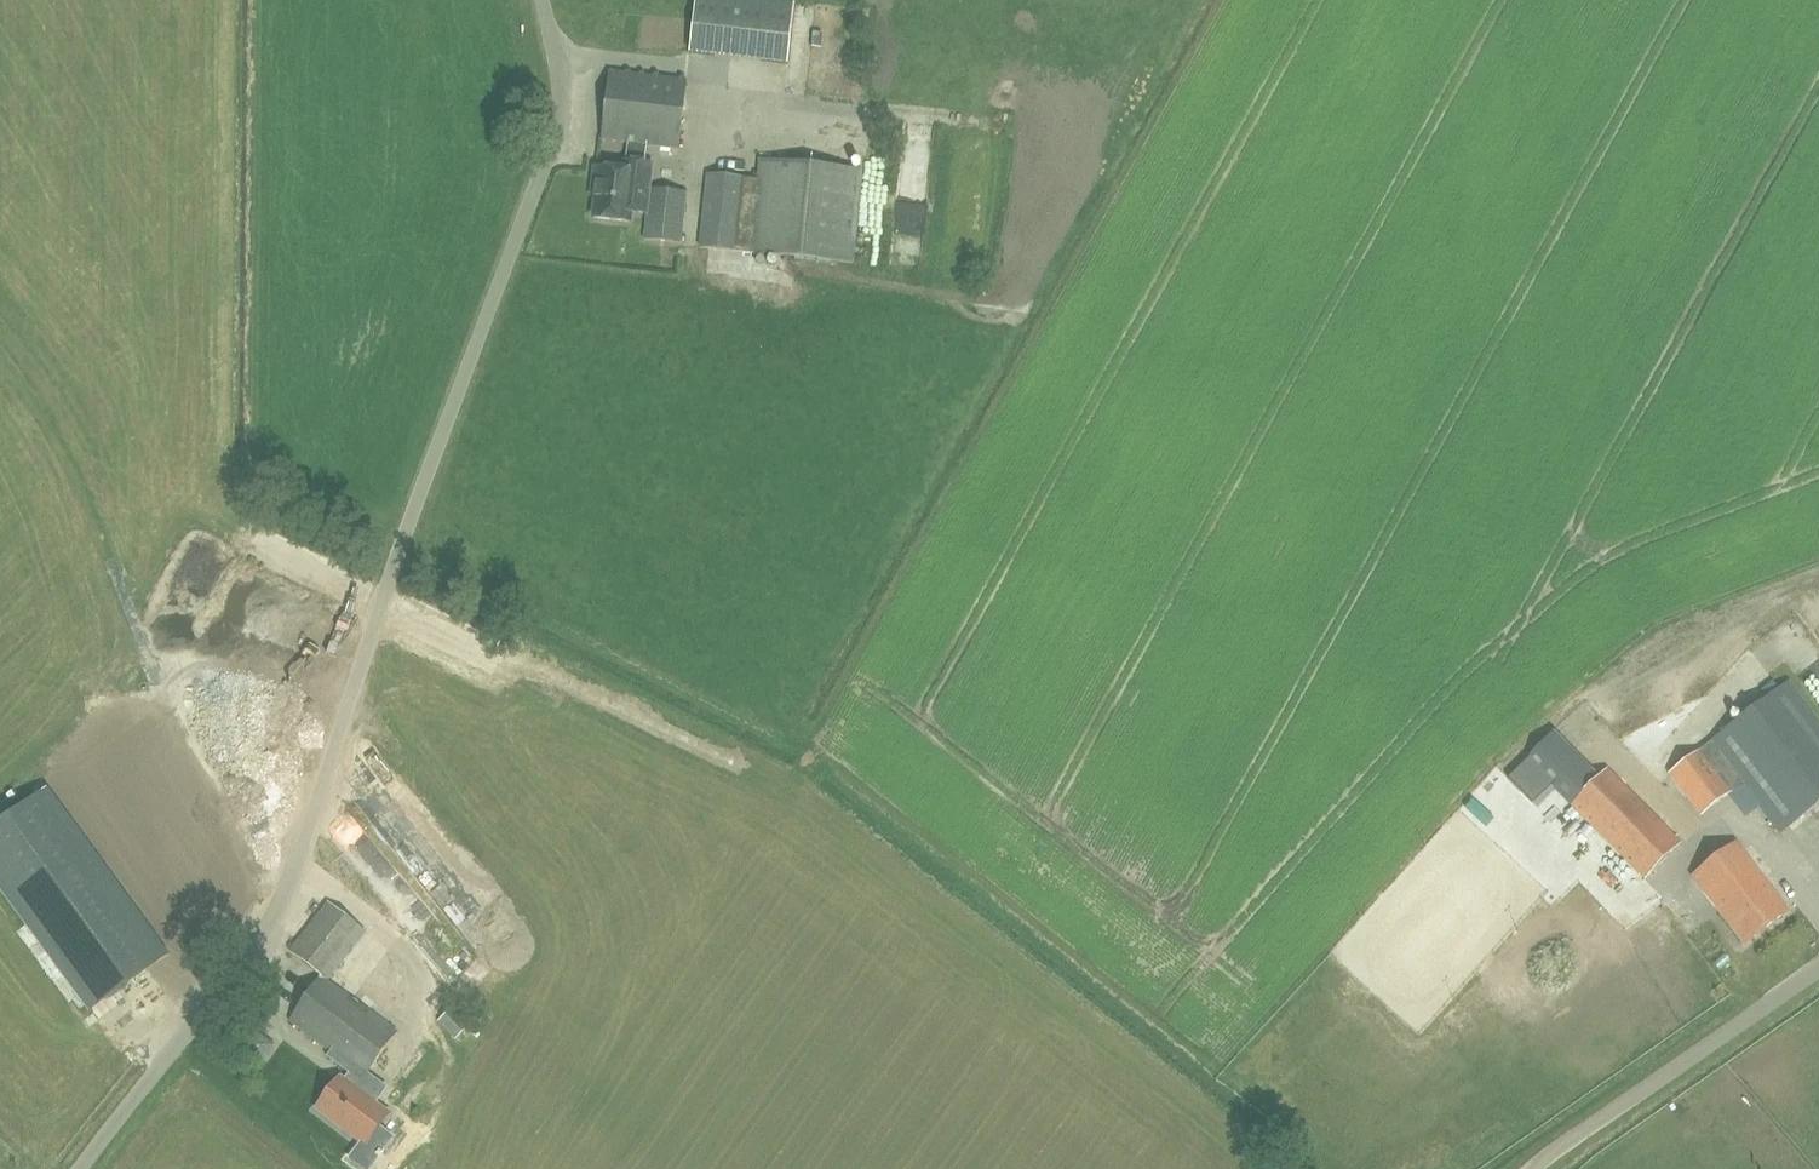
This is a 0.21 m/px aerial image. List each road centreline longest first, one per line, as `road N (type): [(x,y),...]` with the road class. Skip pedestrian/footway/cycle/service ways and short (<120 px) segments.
road 1 (unclassified): [(81,1168),(255,948),(300,852),(390,579),(551,147),(557,82),(540,0)]
road 2 (unclassified): [(1532,1168),(1818,969)]

